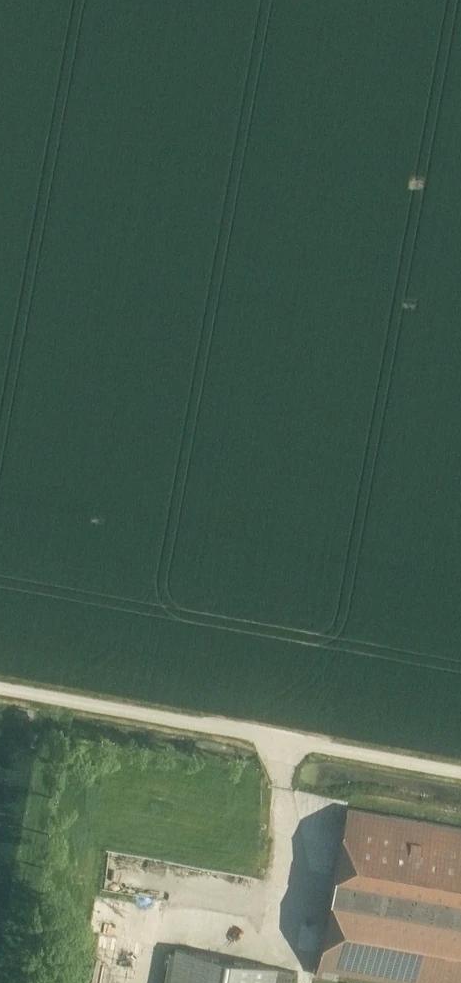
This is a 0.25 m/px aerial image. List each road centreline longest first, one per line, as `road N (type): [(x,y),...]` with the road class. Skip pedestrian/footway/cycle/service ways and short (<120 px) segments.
road 1 (unclassified): [(460,774),(0,688)]

